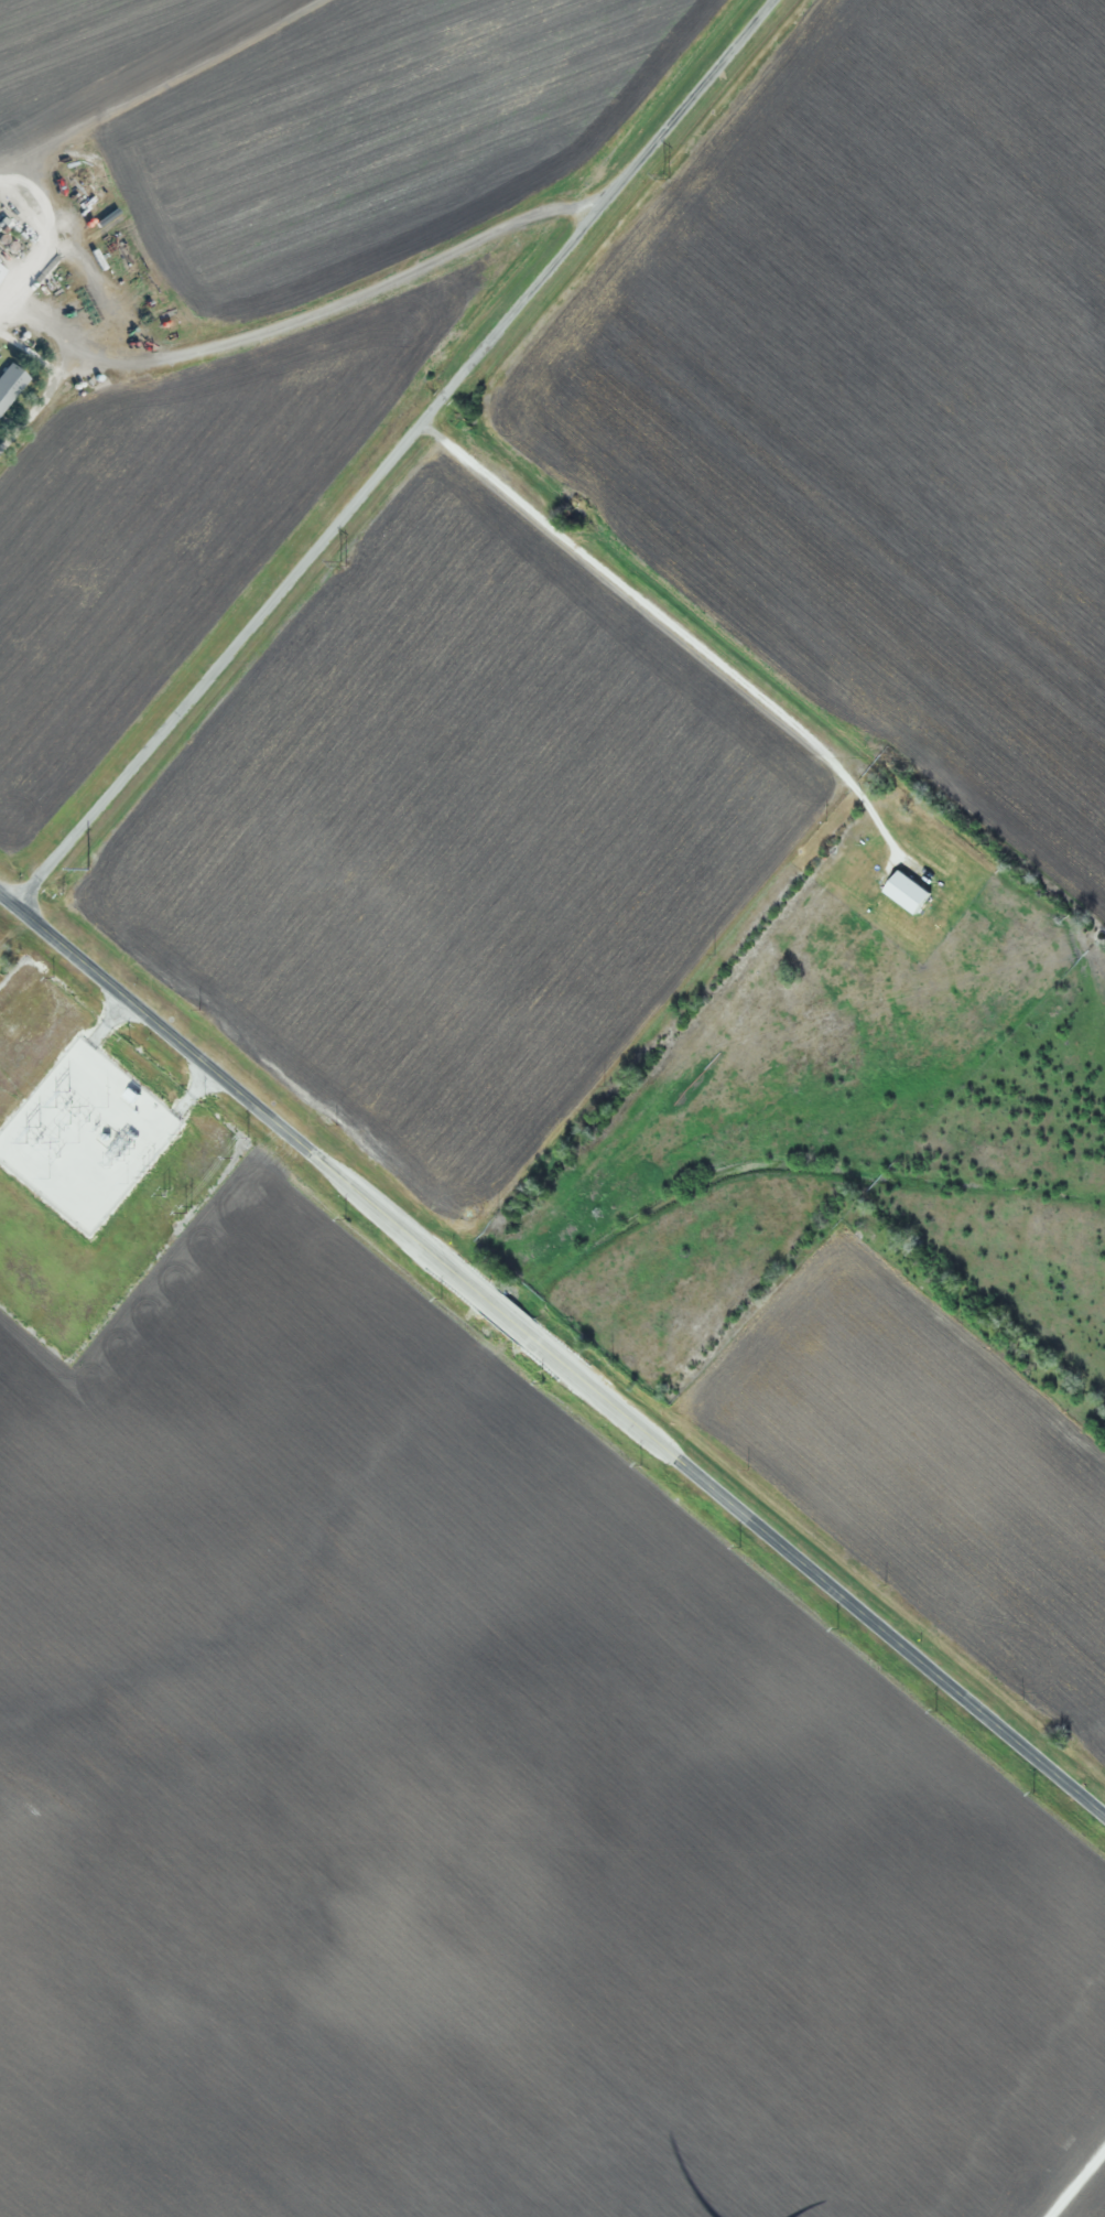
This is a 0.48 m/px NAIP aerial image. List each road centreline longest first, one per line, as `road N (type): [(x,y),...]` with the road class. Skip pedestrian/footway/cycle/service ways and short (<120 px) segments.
road 1 (secondary): [(0,895),(1104,1815)]
road 2 (residential): [(15,907),(770,0)]

